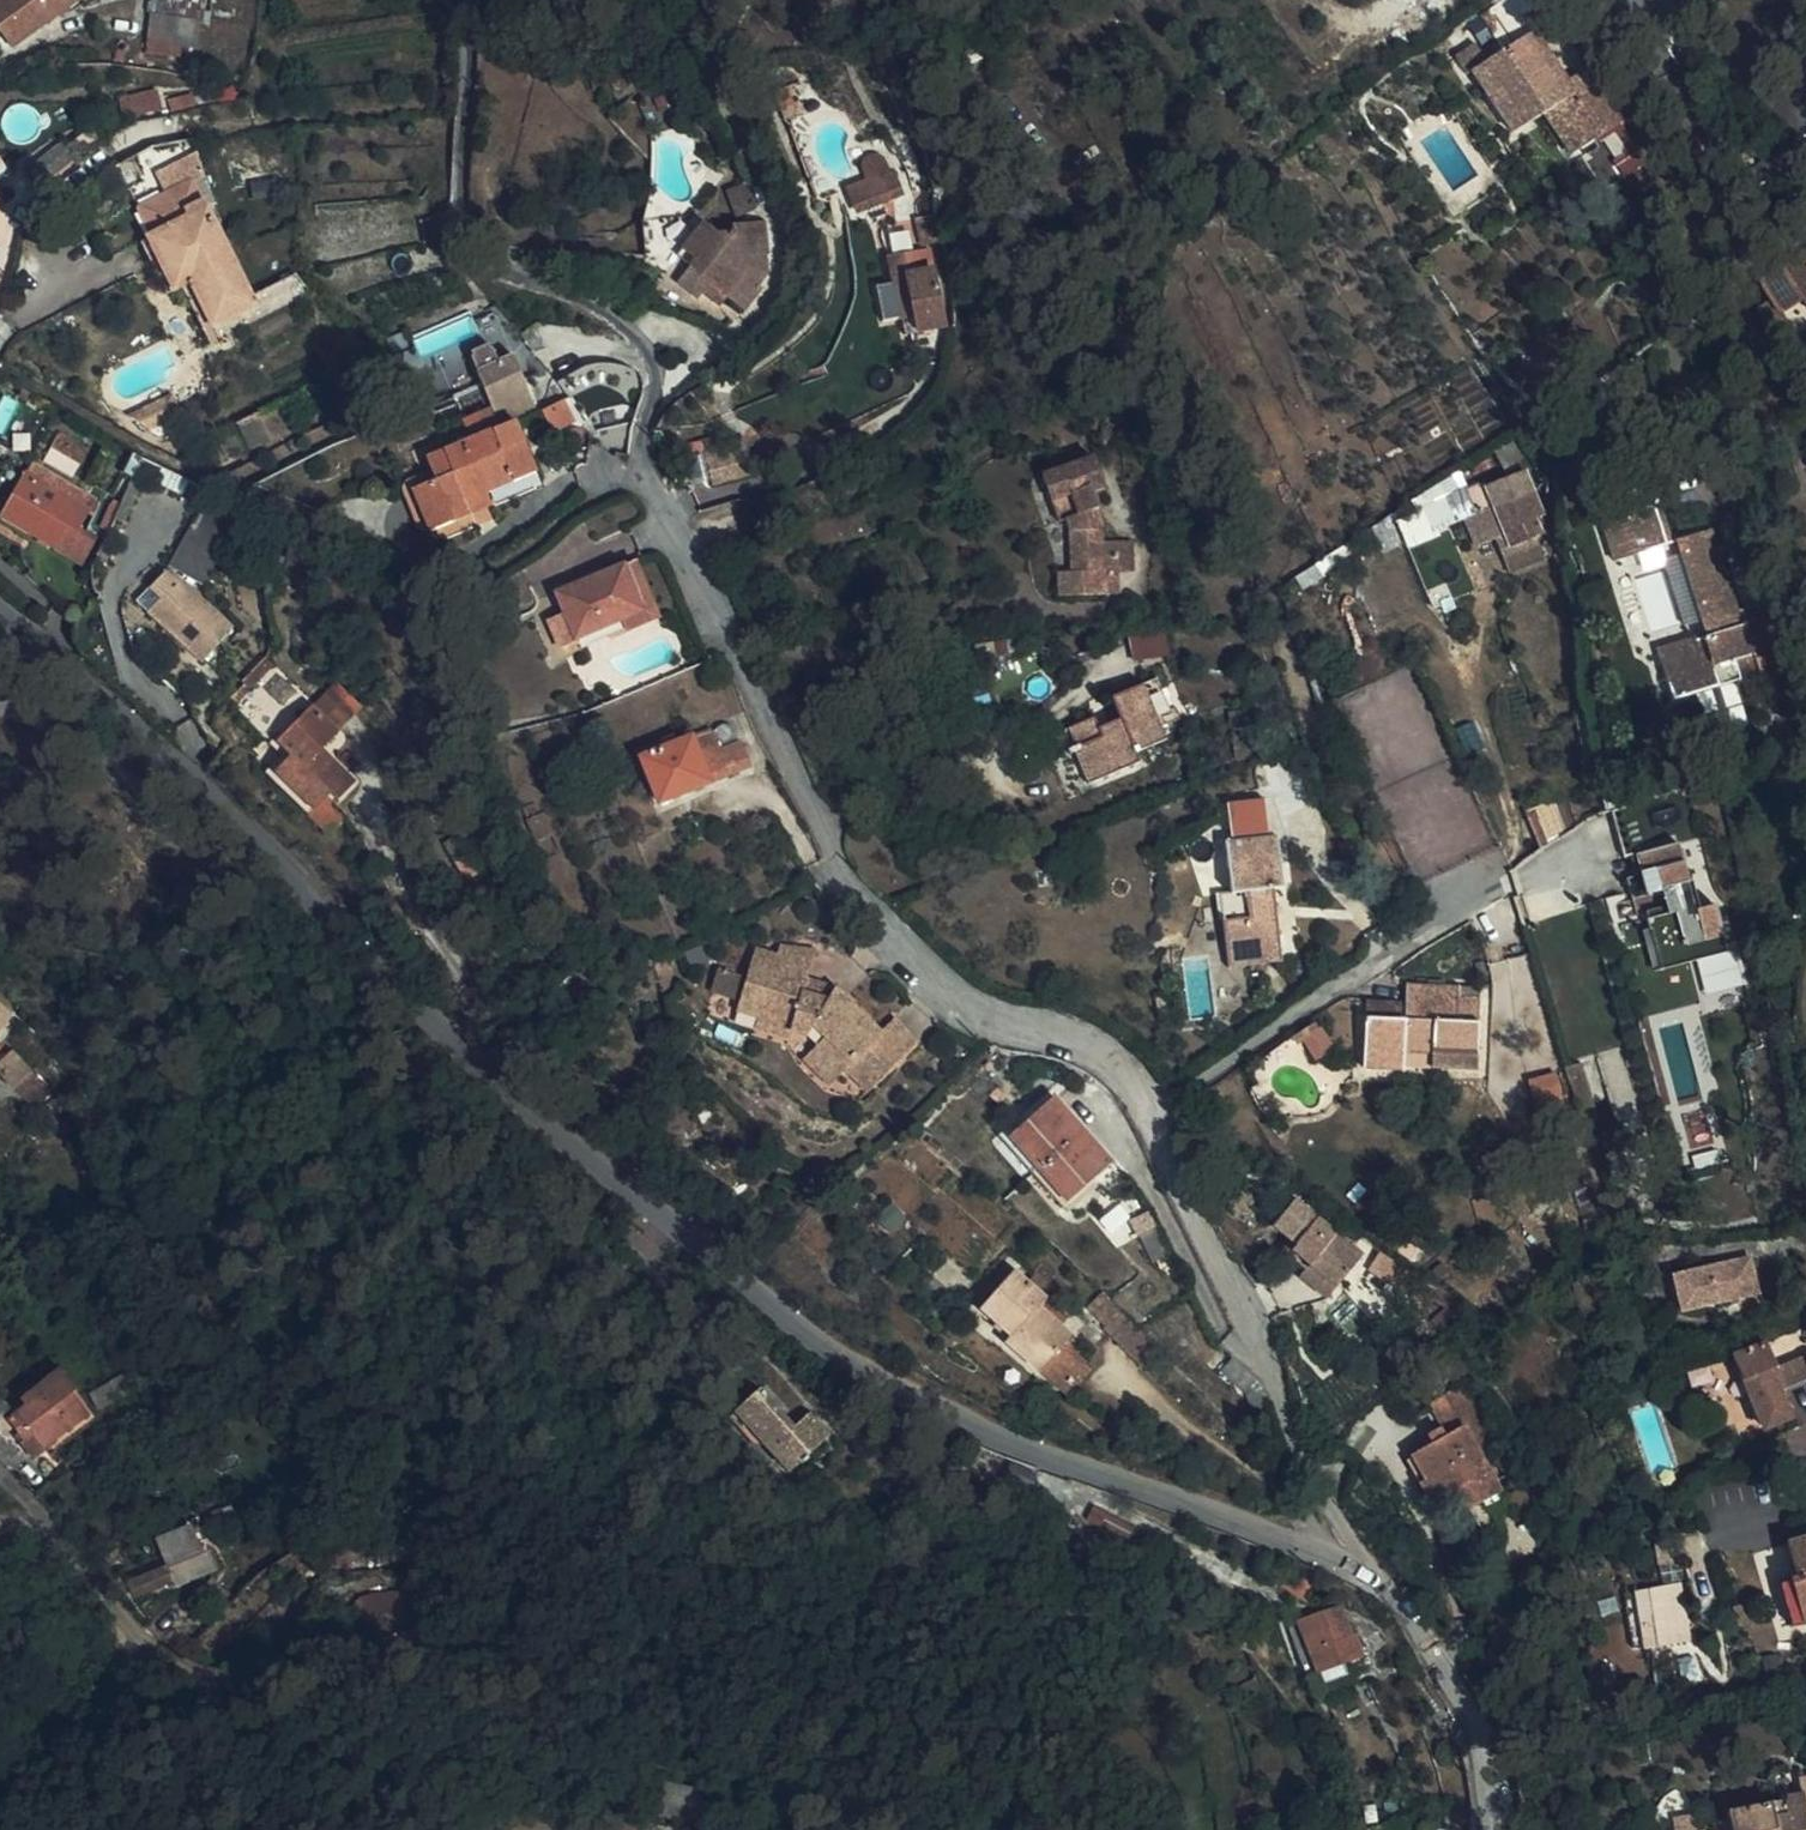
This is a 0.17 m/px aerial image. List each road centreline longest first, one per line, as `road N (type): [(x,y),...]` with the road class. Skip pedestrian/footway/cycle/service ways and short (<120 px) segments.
road 1 (residential): [(1357,1567),(1358,1546),(1309,1469),(1262,1349),(1176,1187),(1148,1111),(1112,1065),(1074,1039),(994,1019),(940,985),(865,914),(836,866),(646,465),(642,435),(655,397),(650,356),(633,333),(497,273),(469,244),(456,206),(465,38),(458,0)]
road 2 (residential): [(1357,1567),(964,1412),(753,1286),(377,963),(217,802),(0,615)]
road 3 (residential): [(692,1829),(573,1756),(491,1727),(196,1679),(157,1656),(67,1553),(30,1526),(0,1524)]
road 4 (residential): [(1487,1829),(1463,1708),(1396,1602),(1357,1567)]
road 5 (residential): [(1800,120),(1628,0)]

